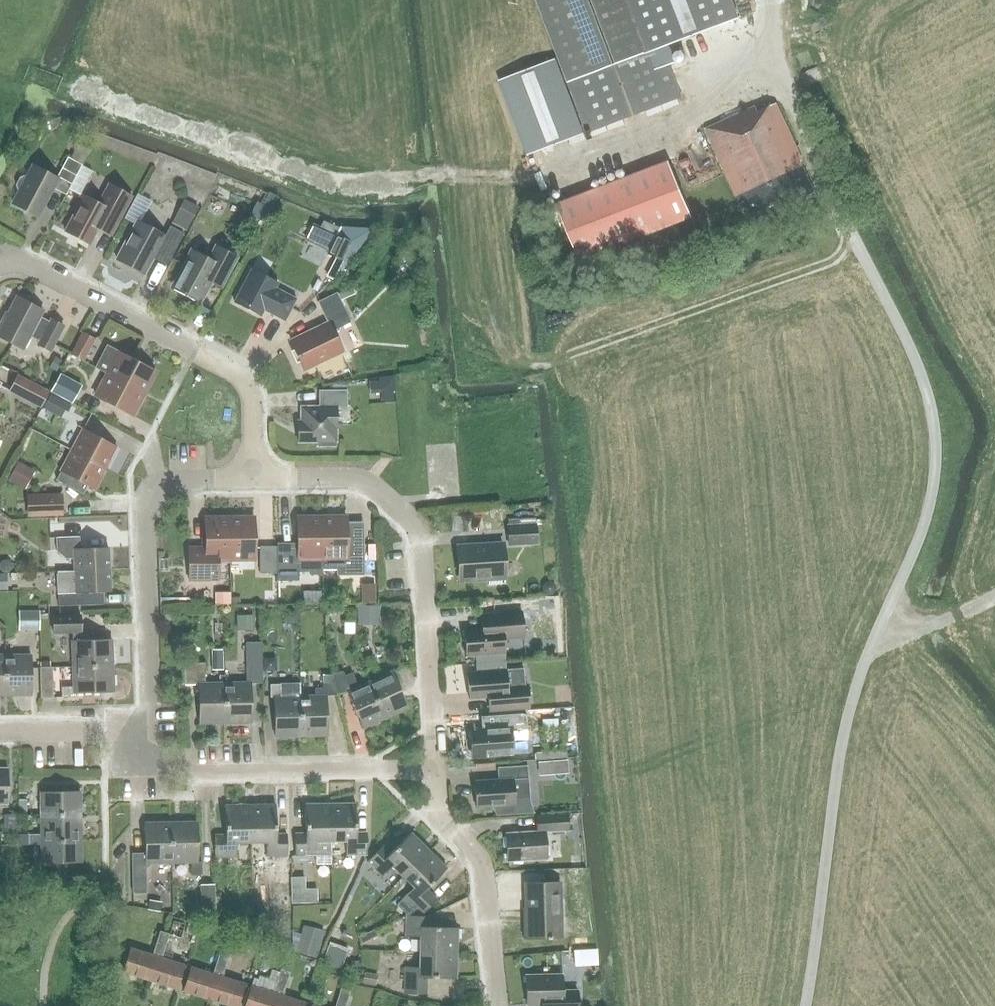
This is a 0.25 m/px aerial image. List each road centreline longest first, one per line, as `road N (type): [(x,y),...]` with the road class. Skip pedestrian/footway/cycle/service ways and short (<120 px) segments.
road 1 (unclassified): [(800,1005),(872,641),(884,648),(994,589)]
road 2 (residential): [(253,480),(351,477),(414,524),(423,547),(437,767)]
road 3 (residential): [(0,263),(22,262),(228,369),(251,398),(253,480)]
road 4 (residential): [(135,737),(150,693),(150,497),(177,479),(253,480)]
road 5 (residential): [(437,767),(198,776),(176,774),(135,737)]
road 6 (residential): [(495,1005),(473,860),(443,829),(437,767)]
road 7 (residential): [(135,737),(104,729),(0,730)]

